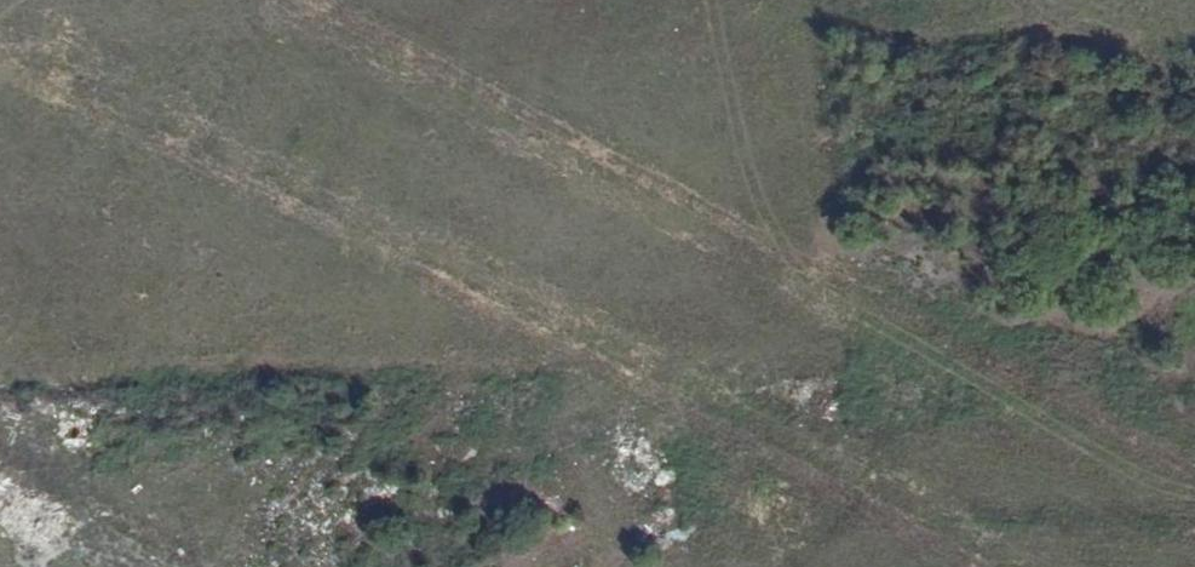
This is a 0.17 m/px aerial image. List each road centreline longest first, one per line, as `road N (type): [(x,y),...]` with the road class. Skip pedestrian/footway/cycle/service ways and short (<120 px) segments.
road 1 (primary): [(44,0),(1048,566)]
road 2 (primary): [(1159,566),(156,0)]

